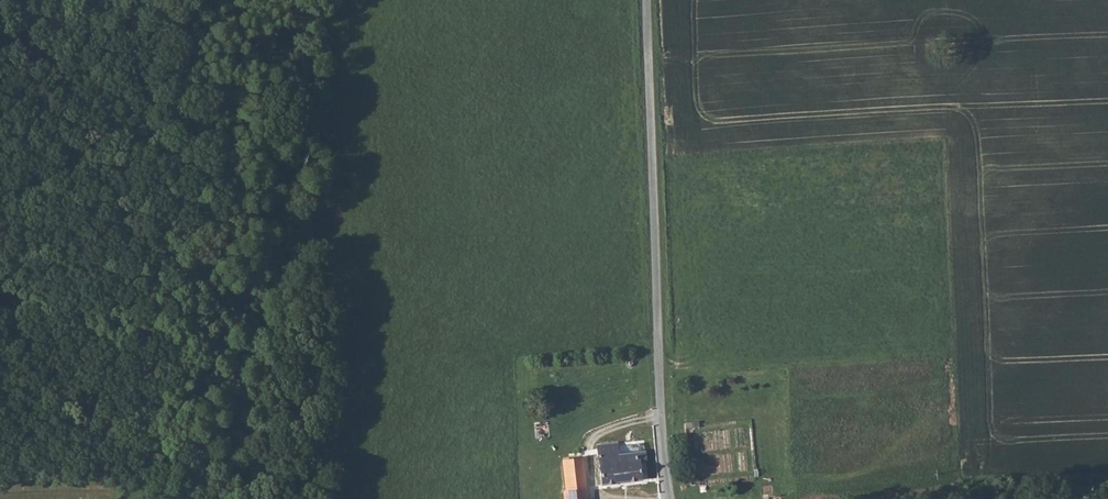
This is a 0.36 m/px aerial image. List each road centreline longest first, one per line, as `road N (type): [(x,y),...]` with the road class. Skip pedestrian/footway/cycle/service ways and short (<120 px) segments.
road 1 (unclassified): [(671,498),(650,0)]

